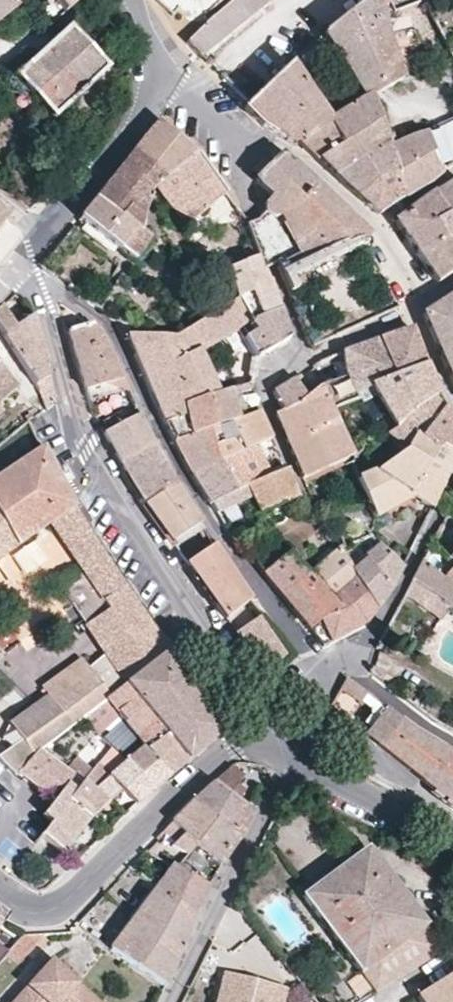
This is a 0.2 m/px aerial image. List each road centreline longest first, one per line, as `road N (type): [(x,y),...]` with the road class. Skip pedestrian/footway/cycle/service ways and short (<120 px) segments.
road 1 (residential): [(18,267),(88,453),(246,693),(267,740)]
road 2 (residential): [(267,740),(234,745),(194,774),(64,899),(35,907),(0,887)]
road 3 (residential): [(296,752),(170,1001)]
road 4 (residential): [(44,237),(153,89),(149,32),(132,0)]
road 5 (residential): [(452,836),(296,752)]

